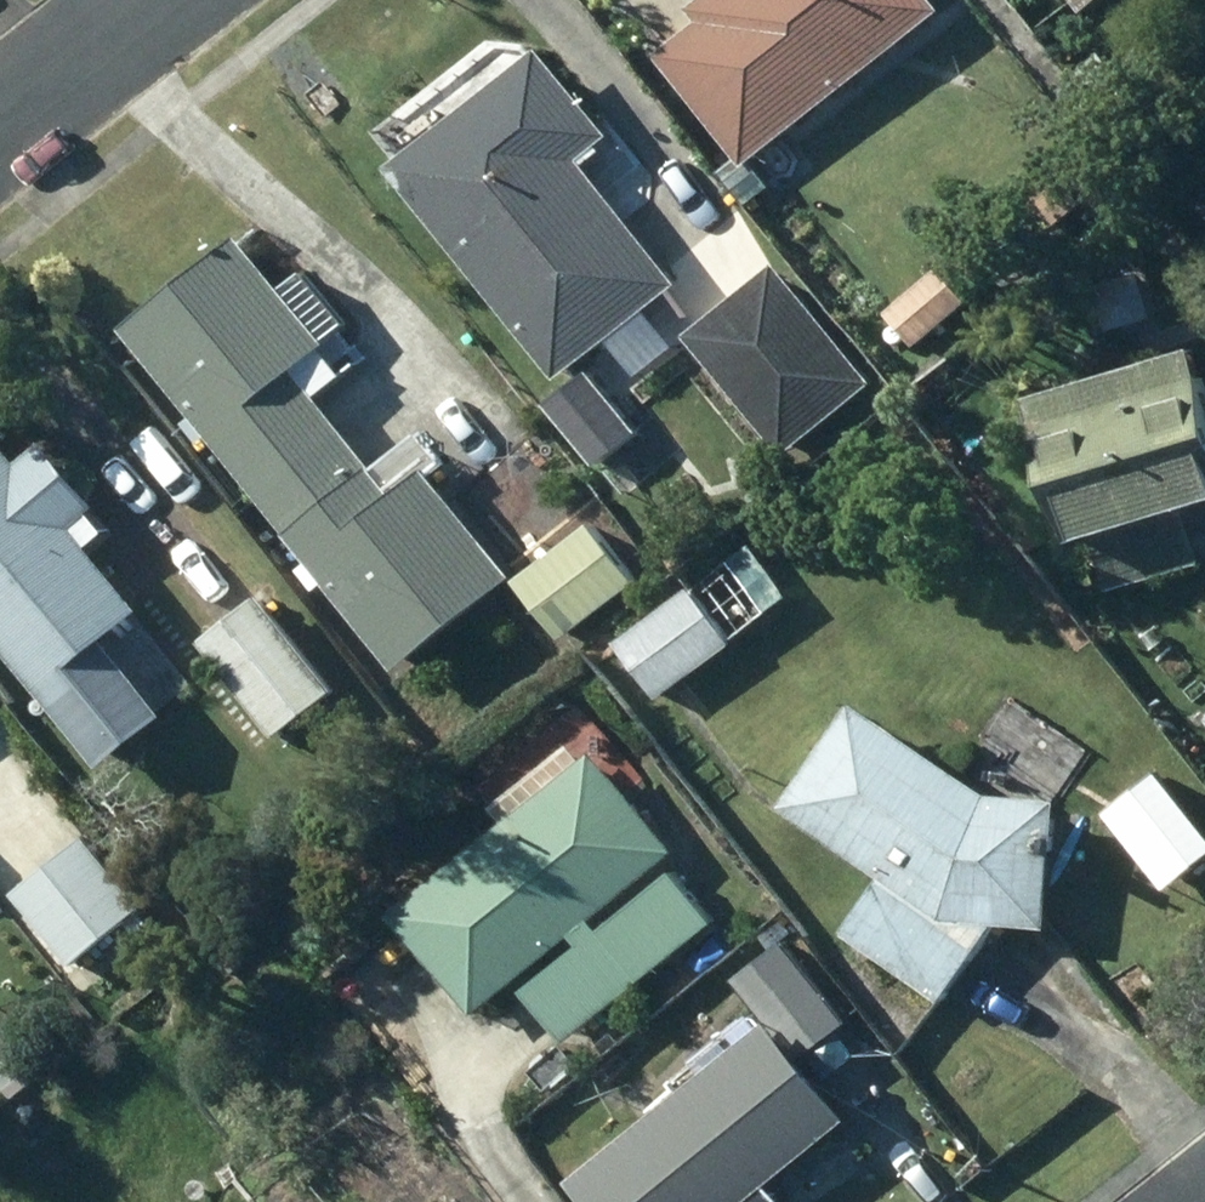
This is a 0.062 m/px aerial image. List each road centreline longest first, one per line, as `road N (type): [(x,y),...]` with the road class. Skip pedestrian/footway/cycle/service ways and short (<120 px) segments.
road 1 (residential): [(136,0),(0,109)]

